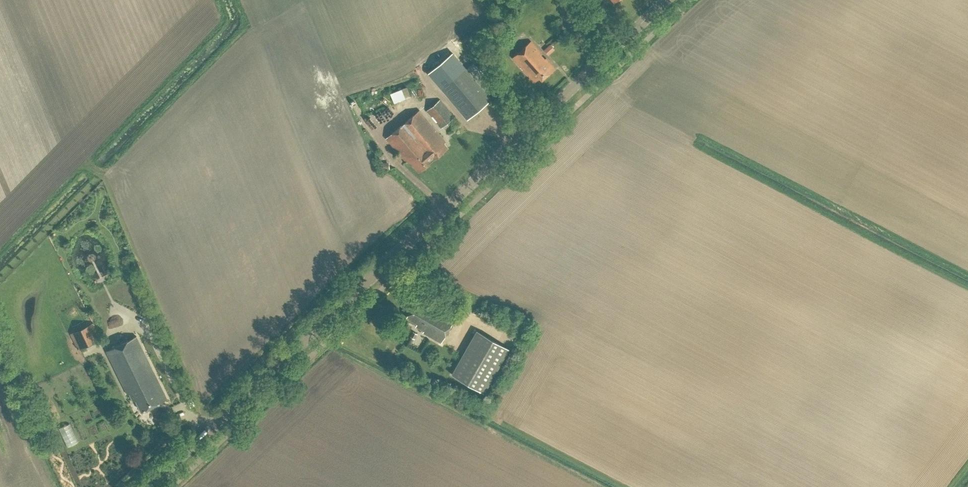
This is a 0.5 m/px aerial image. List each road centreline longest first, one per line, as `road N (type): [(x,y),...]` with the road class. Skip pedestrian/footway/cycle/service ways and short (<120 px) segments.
road 1 (secondary): [(148,486),(666,0)]

